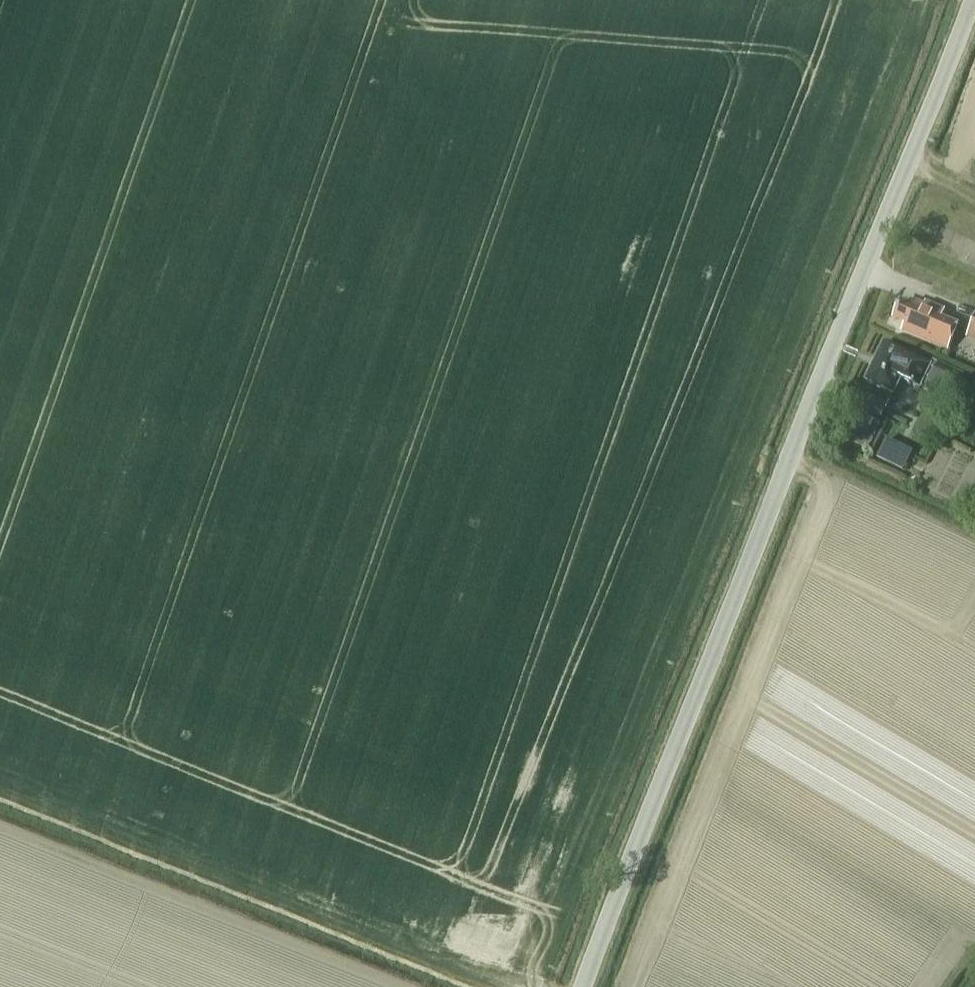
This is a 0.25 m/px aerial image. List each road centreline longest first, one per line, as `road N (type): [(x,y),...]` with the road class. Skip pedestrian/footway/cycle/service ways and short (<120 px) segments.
road 1 (tertiary): [(587,986),(974,0)]

